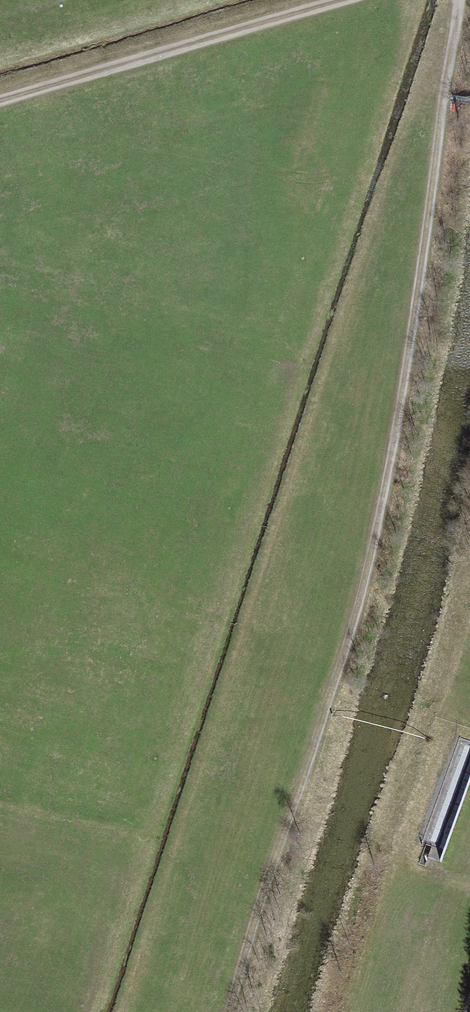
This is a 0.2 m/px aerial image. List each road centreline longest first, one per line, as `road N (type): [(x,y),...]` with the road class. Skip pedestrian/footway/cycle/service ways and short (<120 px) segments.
road 1 (track): [(229,1011),(387,505),(459,0)]
road 2 (track): [(342,0),(0,104)]

